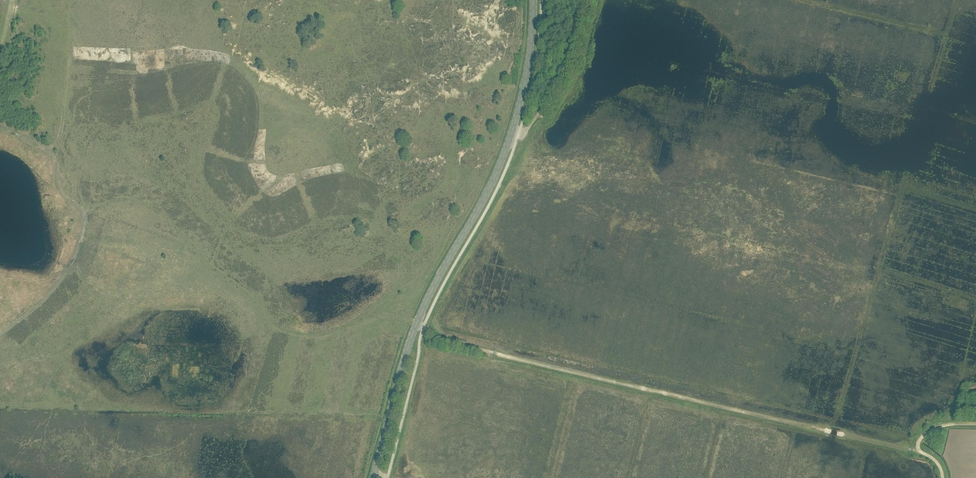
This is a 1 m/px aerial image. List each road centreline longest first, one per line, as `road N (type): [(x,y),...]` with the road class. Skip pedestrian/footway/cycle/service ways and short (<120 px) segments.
road 1 (track): [(424,326),(490,353),(919,452)]
road 2 (primary): [(374,477),(414,331),(502,160),(525,84),(533,0)]
road 3 (track): [(518,136),(567,64),(582,0)]

